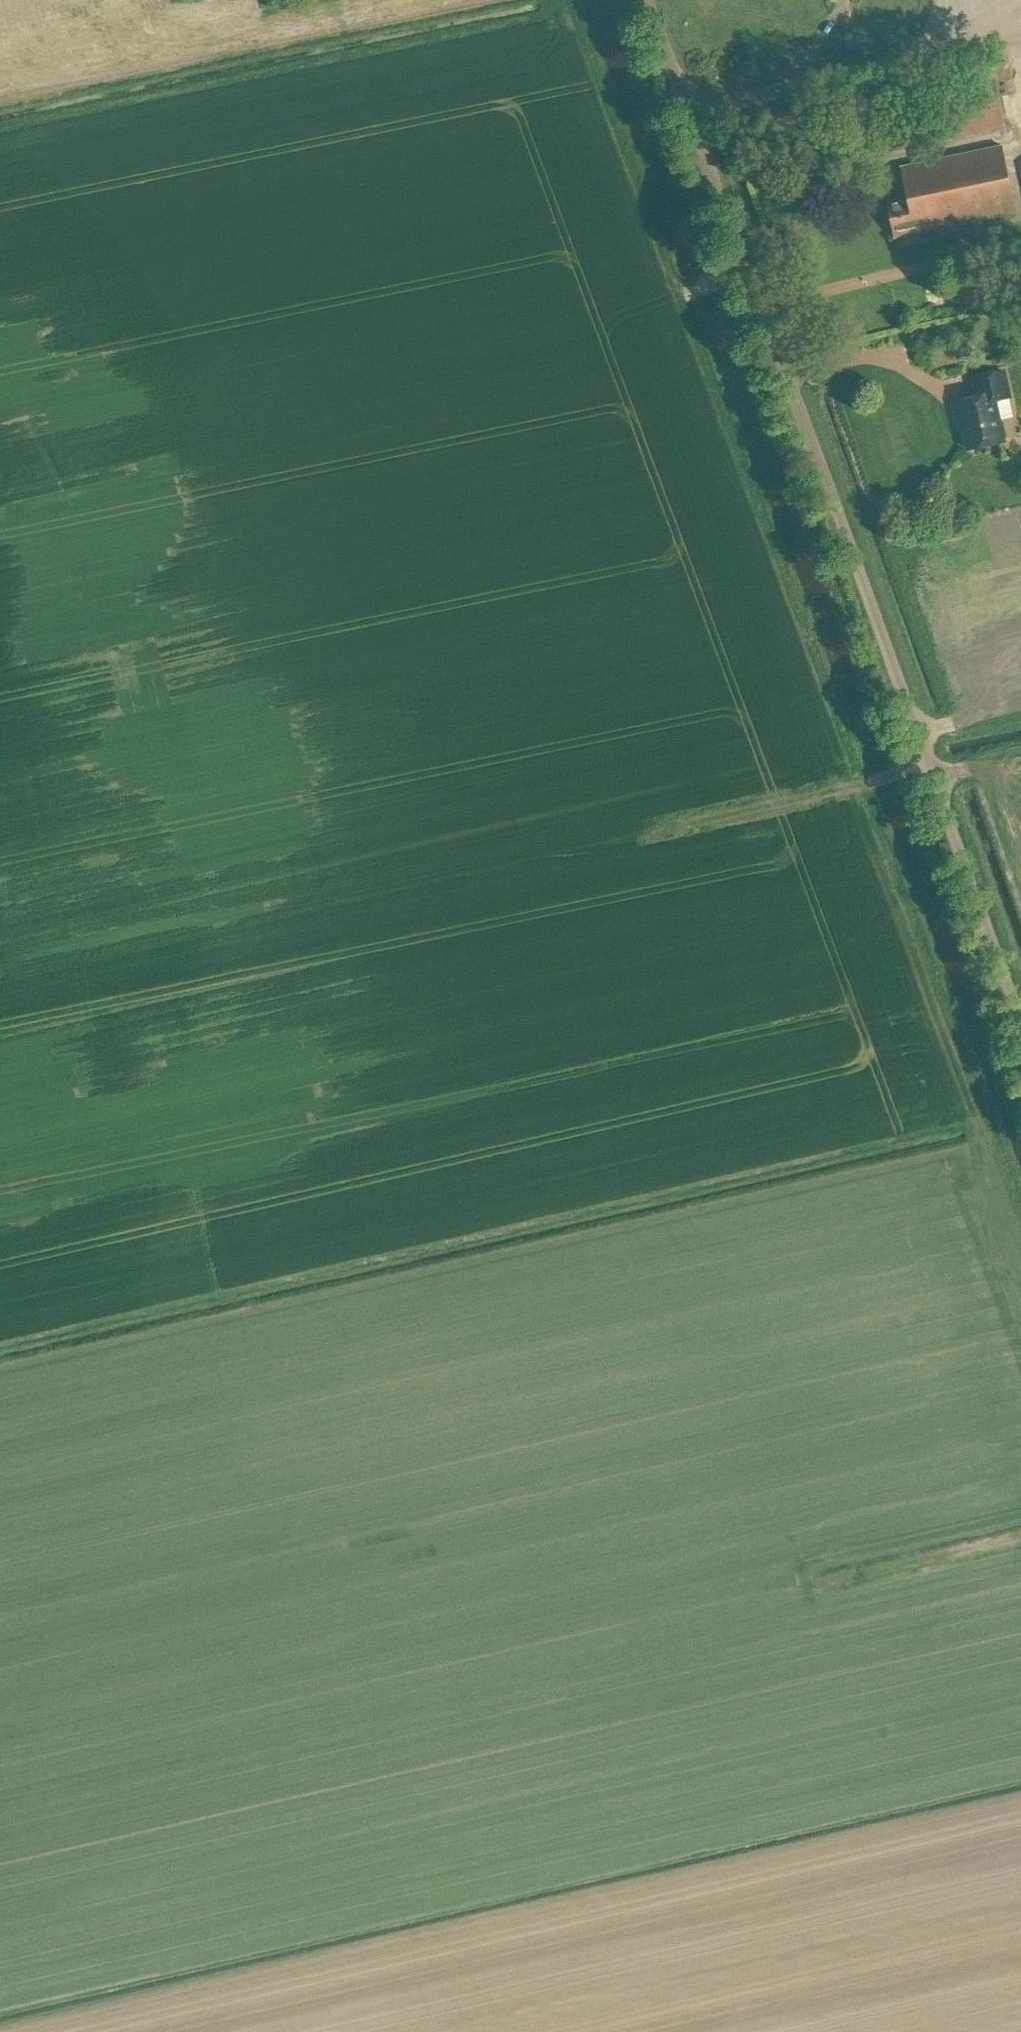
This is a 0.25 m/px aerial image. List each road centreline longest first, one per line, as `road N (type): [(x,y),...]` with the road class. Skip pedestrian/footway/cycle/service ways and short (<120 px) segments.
road 1 (unclassified): [(1020,1030),(645,0)]

